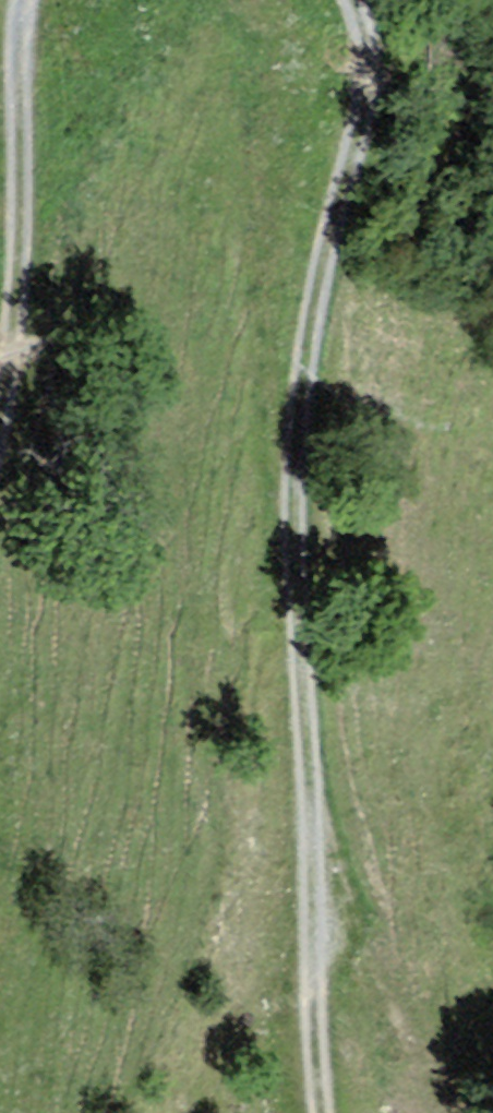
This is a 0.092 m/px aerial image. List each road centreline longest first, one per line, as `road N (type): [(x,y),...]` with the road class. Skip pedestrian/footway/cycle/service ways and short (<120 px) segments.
road 1 (track): [(319,1112),(309,1056),(317,879),(297,501),(305,372),(328,235),(366,101),(368,45),(354,0)]
road 2 (track): [(27,0),(0,415)]
road 3 (track): [(317,879),(452,1112)]

